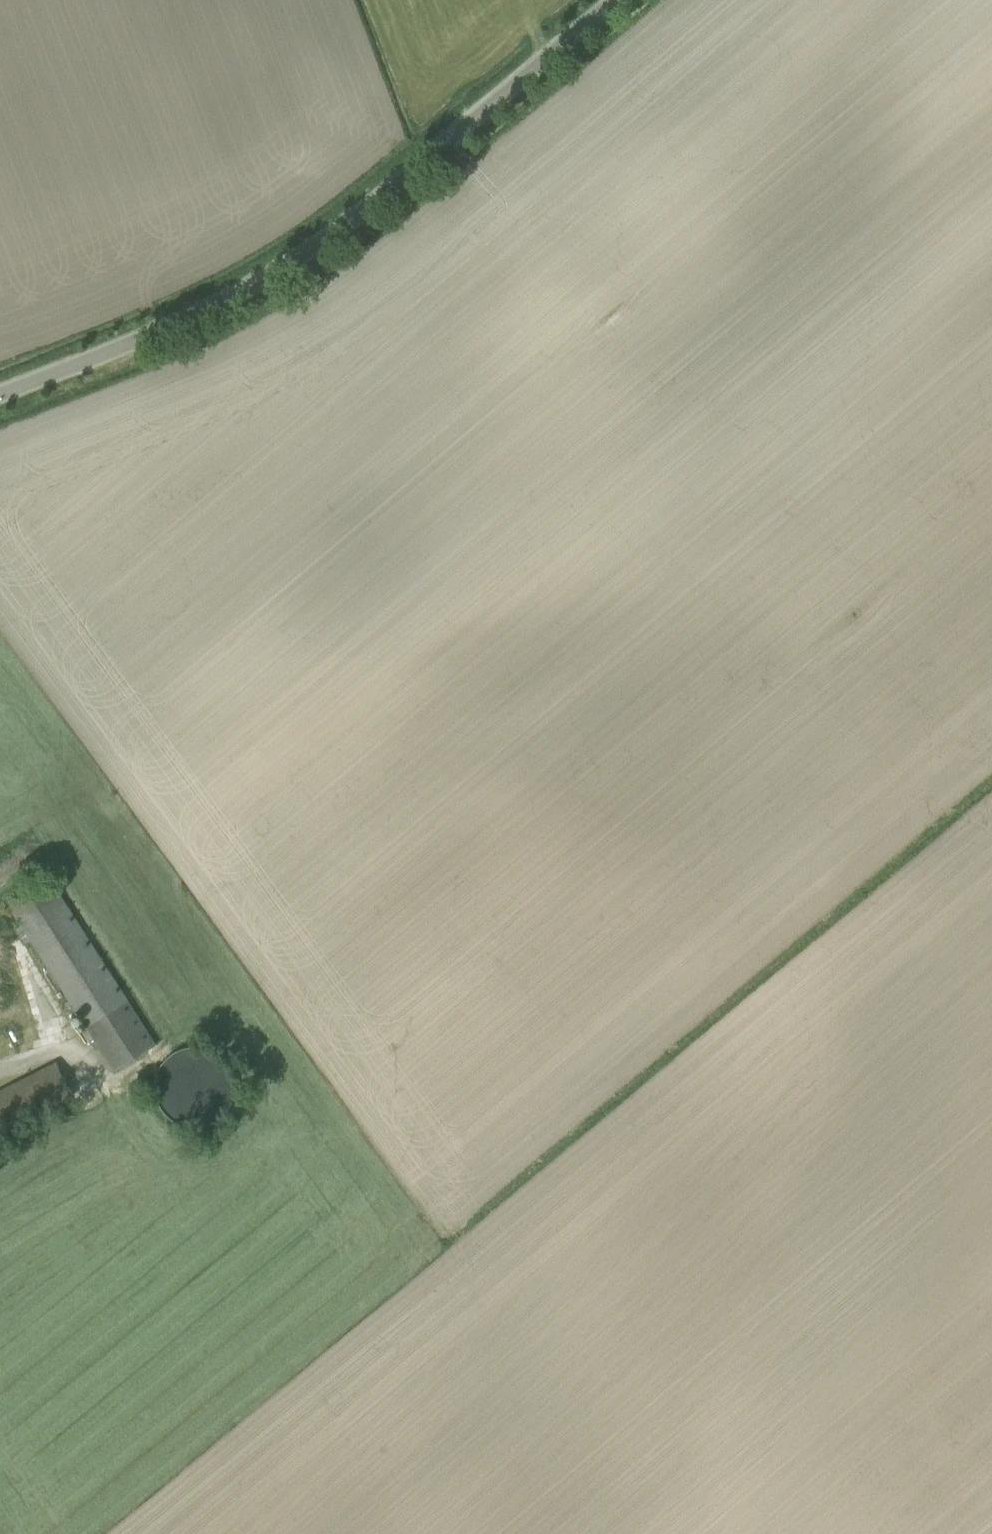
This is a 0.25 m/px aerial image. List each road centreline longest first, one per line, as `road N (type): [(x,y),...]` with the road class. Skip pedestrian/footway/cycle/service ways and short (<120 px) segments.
road 1 (unclassified): [(0,395),(218,312),(361,214),(614,0)]

